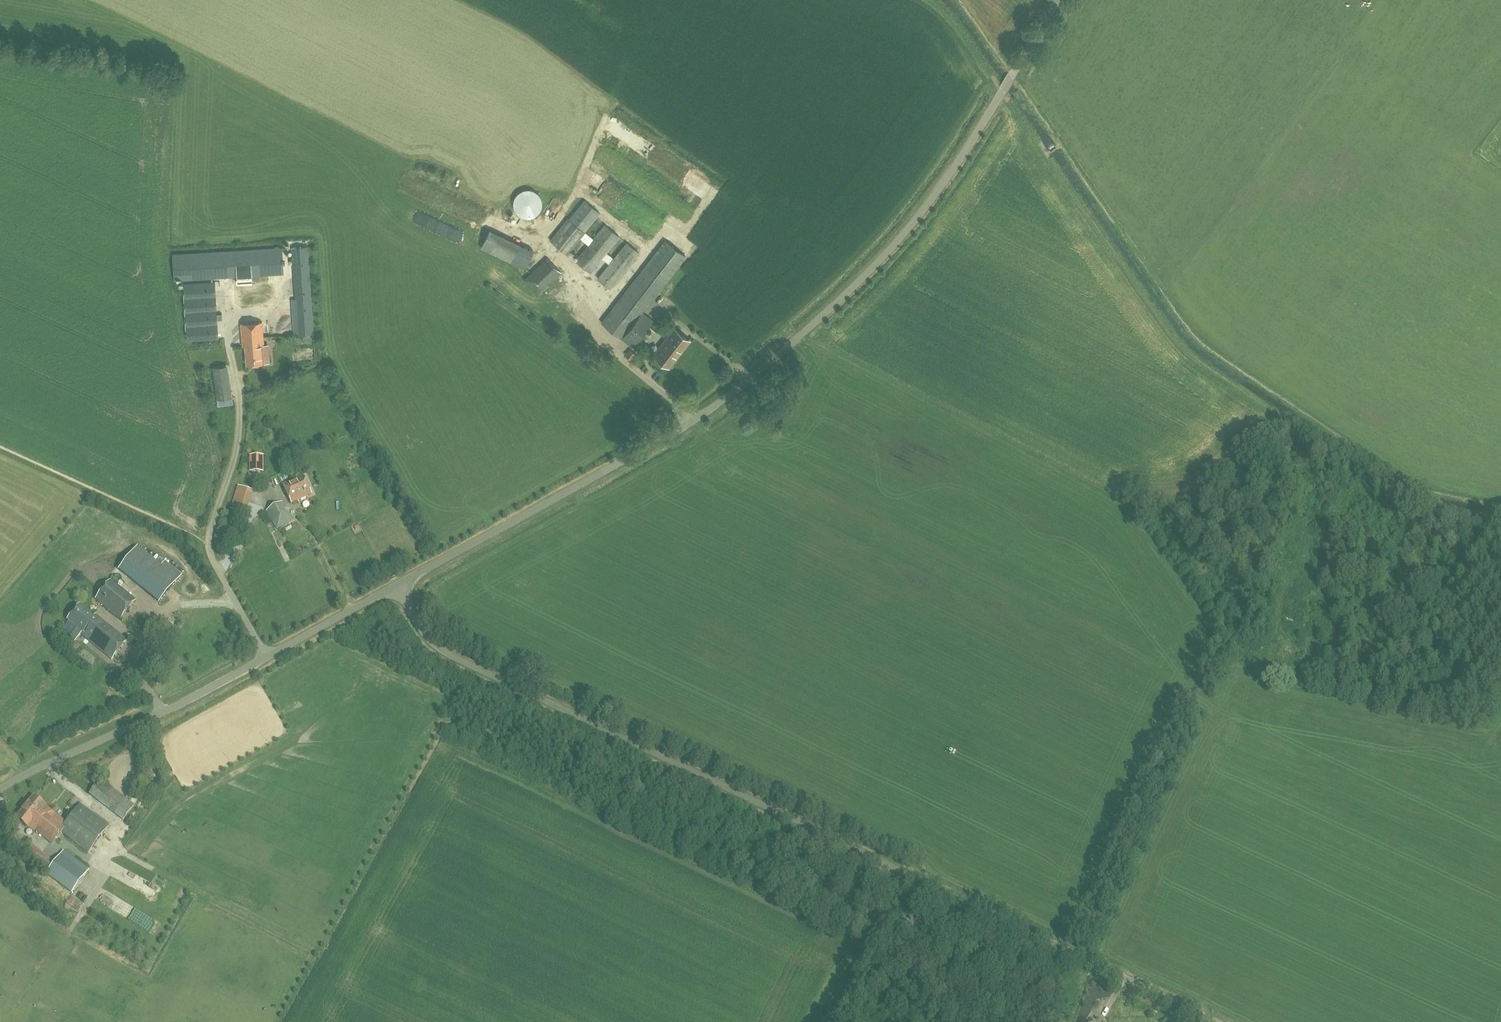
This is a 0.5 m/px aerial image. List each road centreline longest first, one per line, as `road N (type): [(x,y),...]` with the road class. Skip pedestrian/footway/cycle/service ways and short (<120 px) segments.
road 1 (unclassified): [(1216,1021),(449,654),(420,627),(397,584)]
road 2 (unclassified): [(397,584),(746,386),(928,206),(1058,0)]
road 3 (unclassified): [(0,790),(266,657)]
road 4 (unclassified): [(266,657),(397,584)]
road 5 (unclassified): [(266,657),(209,546)]

